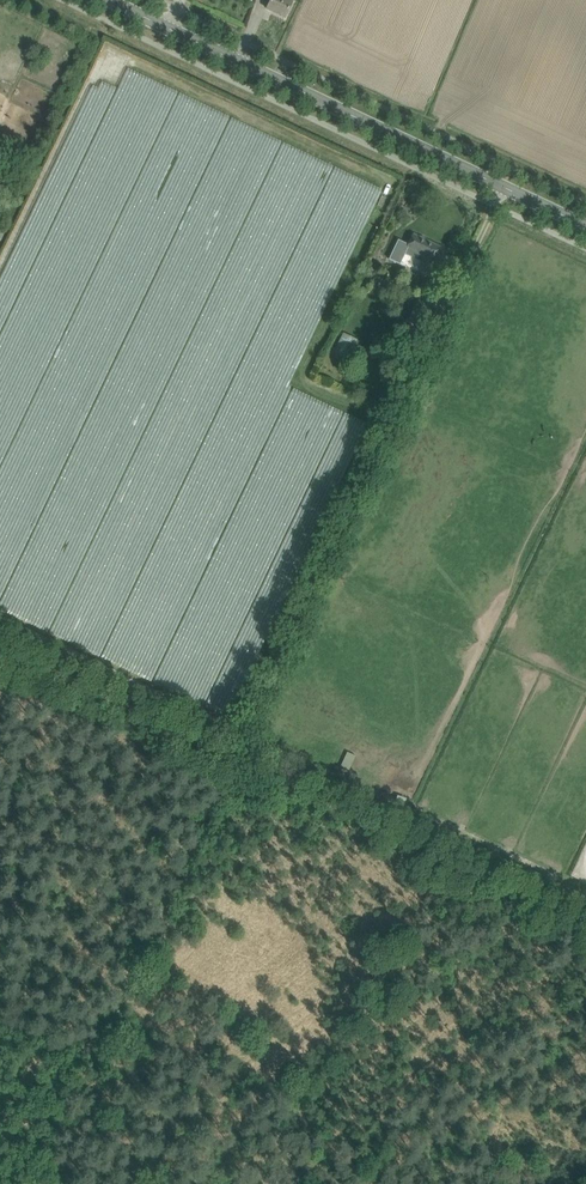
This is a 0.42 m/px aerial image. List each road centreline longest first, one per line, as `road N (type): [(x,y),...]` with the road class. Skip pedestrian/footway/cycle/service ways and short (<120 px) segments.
road 1 (tertiary): [(585,227),(108,0)]
road 2 (track): [(221,778),(230,759),(585,928)]
road 3 (track): [(102,1016),(451,1183)]
road 4 (track): [(85,1049),(221,778)]
road 5 (track): [(0,646),(230,759)]

